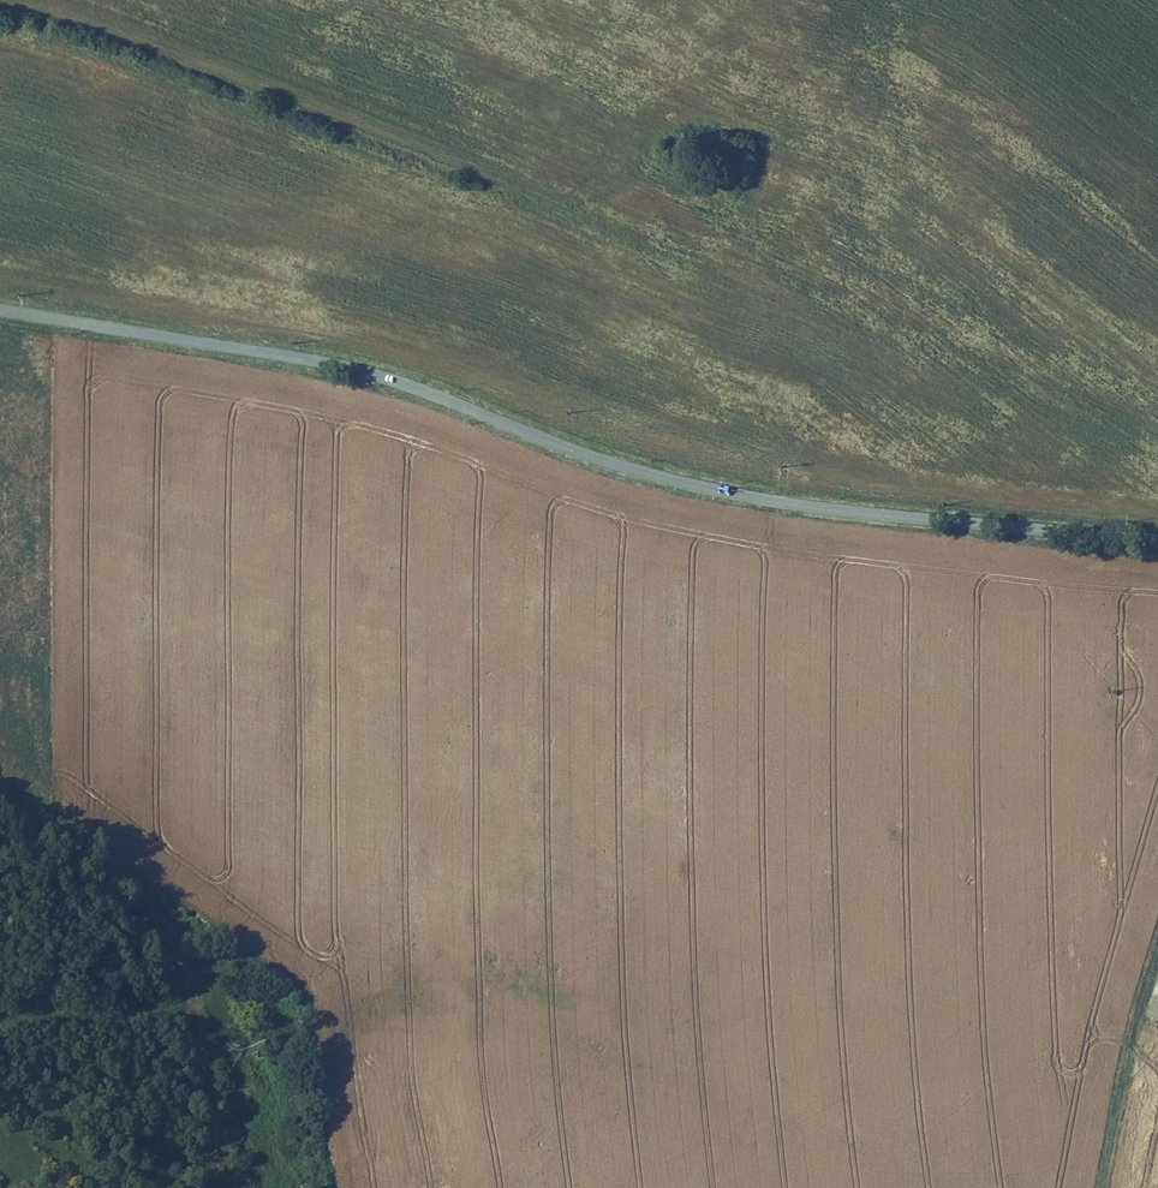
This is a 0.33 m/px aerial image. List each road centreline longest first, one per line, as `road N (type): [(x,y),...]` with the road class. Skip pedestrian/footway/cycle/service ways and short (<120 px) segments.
road 1 (tertiary): [(1157,540),(745,496),(626,467),(318,360),(0,309)]
road 2 (track): [(1099,1187),(1157,950)]

